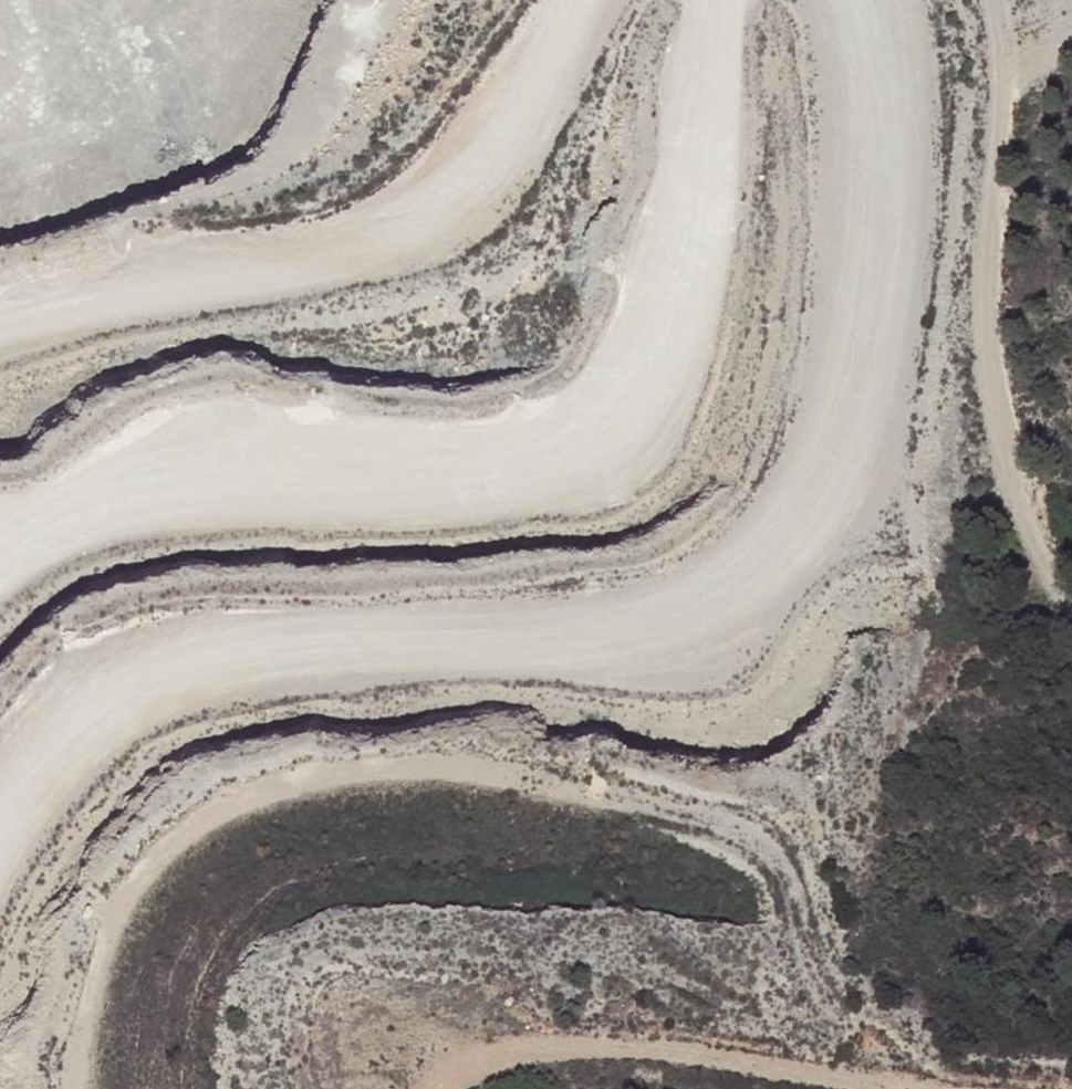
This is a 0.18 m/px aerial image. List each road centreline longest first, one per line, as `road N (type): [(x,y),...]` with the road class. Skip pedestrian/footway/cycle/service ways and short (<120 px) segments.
road 1 (track): [(437,1088),(445,1074),(514,1055),(607,1048),(926,1088)]

